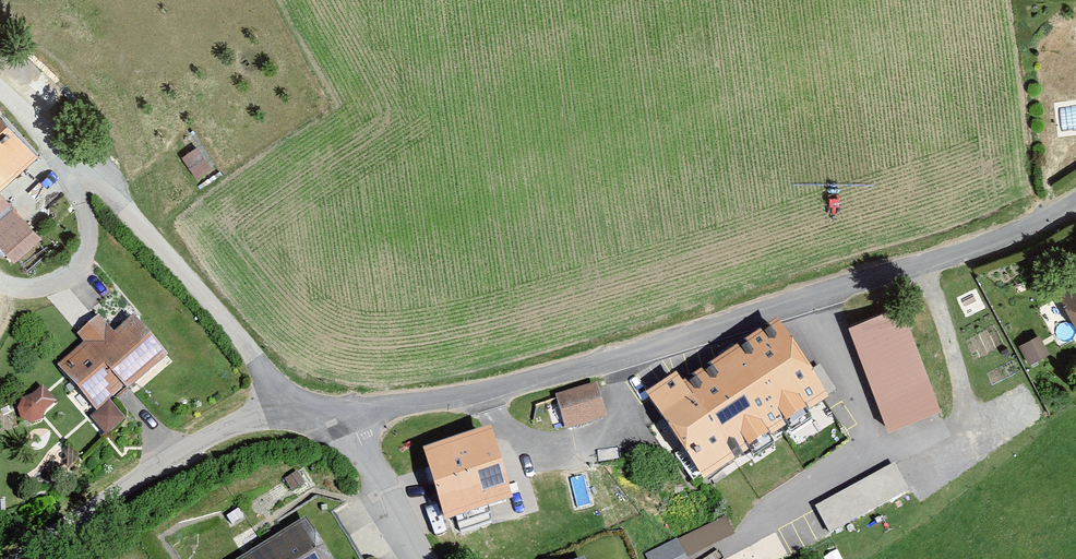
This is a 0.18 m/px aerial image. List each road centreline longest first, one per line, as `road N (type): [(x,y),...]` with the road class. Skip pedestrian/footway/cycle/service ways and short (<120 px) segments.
road 1 (residential): [(352,411),(501,388),(989,242),(1075,198)]
road 2 (unclassified): [(0,83),(231,322),(293,411)]
road 3 (residential): [(21,558),(207,439),(293,411)]
road 4 (residential): [(352,411),(433,558)]

